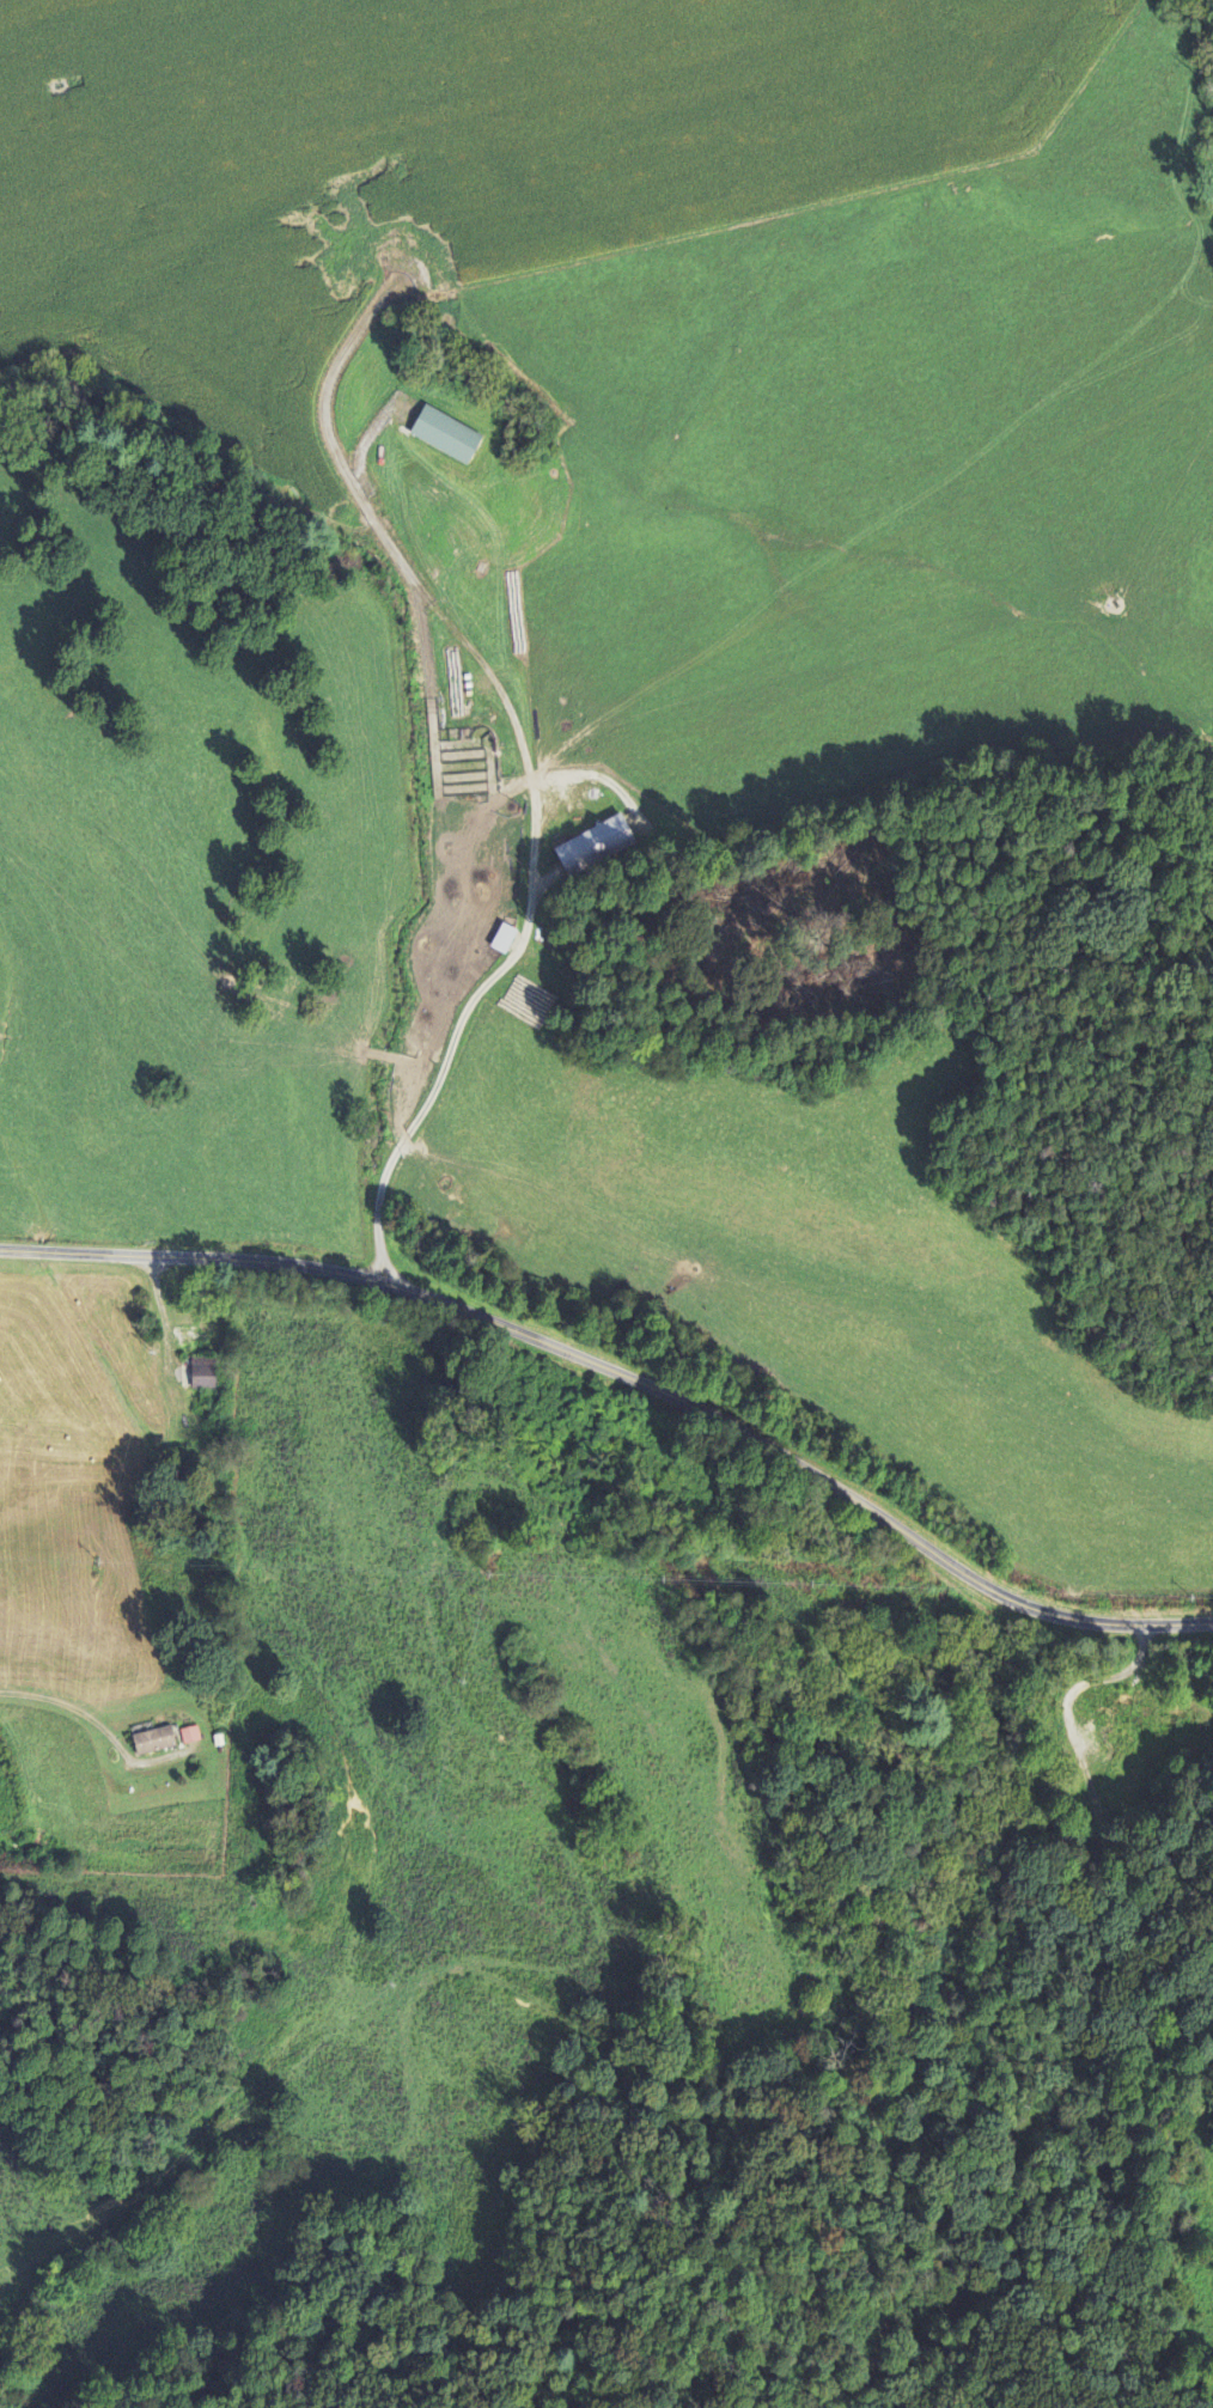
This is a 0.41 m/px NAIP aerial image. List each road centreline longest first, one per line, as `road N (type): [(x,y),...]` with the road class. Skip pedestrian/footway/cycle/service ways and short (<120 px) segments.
road 1 (residential): [(0,1247),(292,1262),(395,1284),(662,1389),(752,1435),(1016,1599),(1090,1620),(1212,1623)]
road 2 (residential): [(487,982),(444,1077),(385,1166),(373,1217),(378,1257),(395,1284)]

